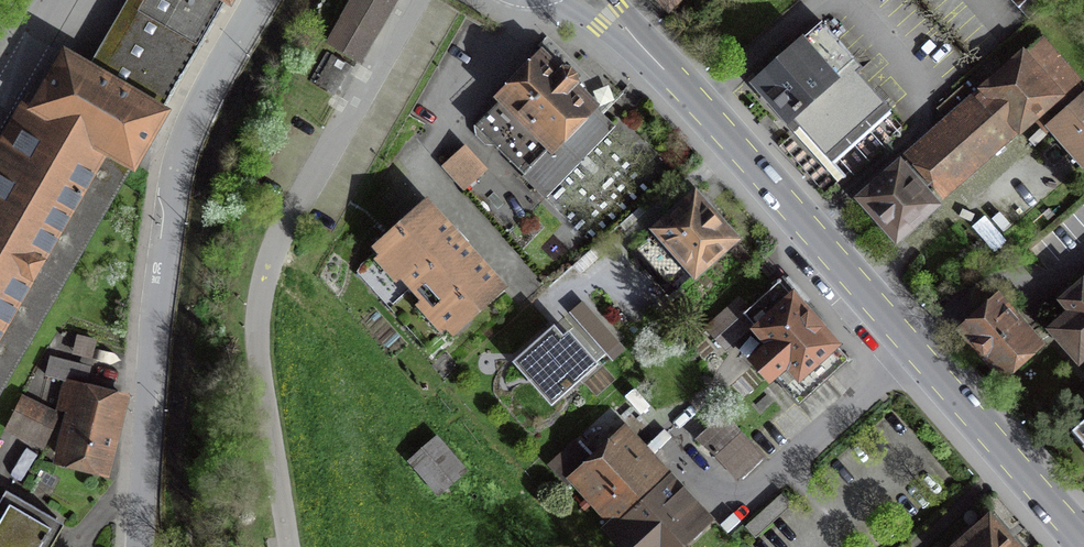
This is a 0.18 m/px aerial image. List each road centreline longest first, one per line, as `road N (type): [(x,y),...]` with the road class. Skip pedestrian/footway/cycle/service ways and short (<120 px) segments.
road 1 (primary): [(593,0),(702,106),(1083,546)]
road 2 (unclassified): [(413,0),(290,210),(265,277),(259,346),(290,546)]
road 3 (unclassified): [(263,0),(200,113),(178,175),(142,546)]

